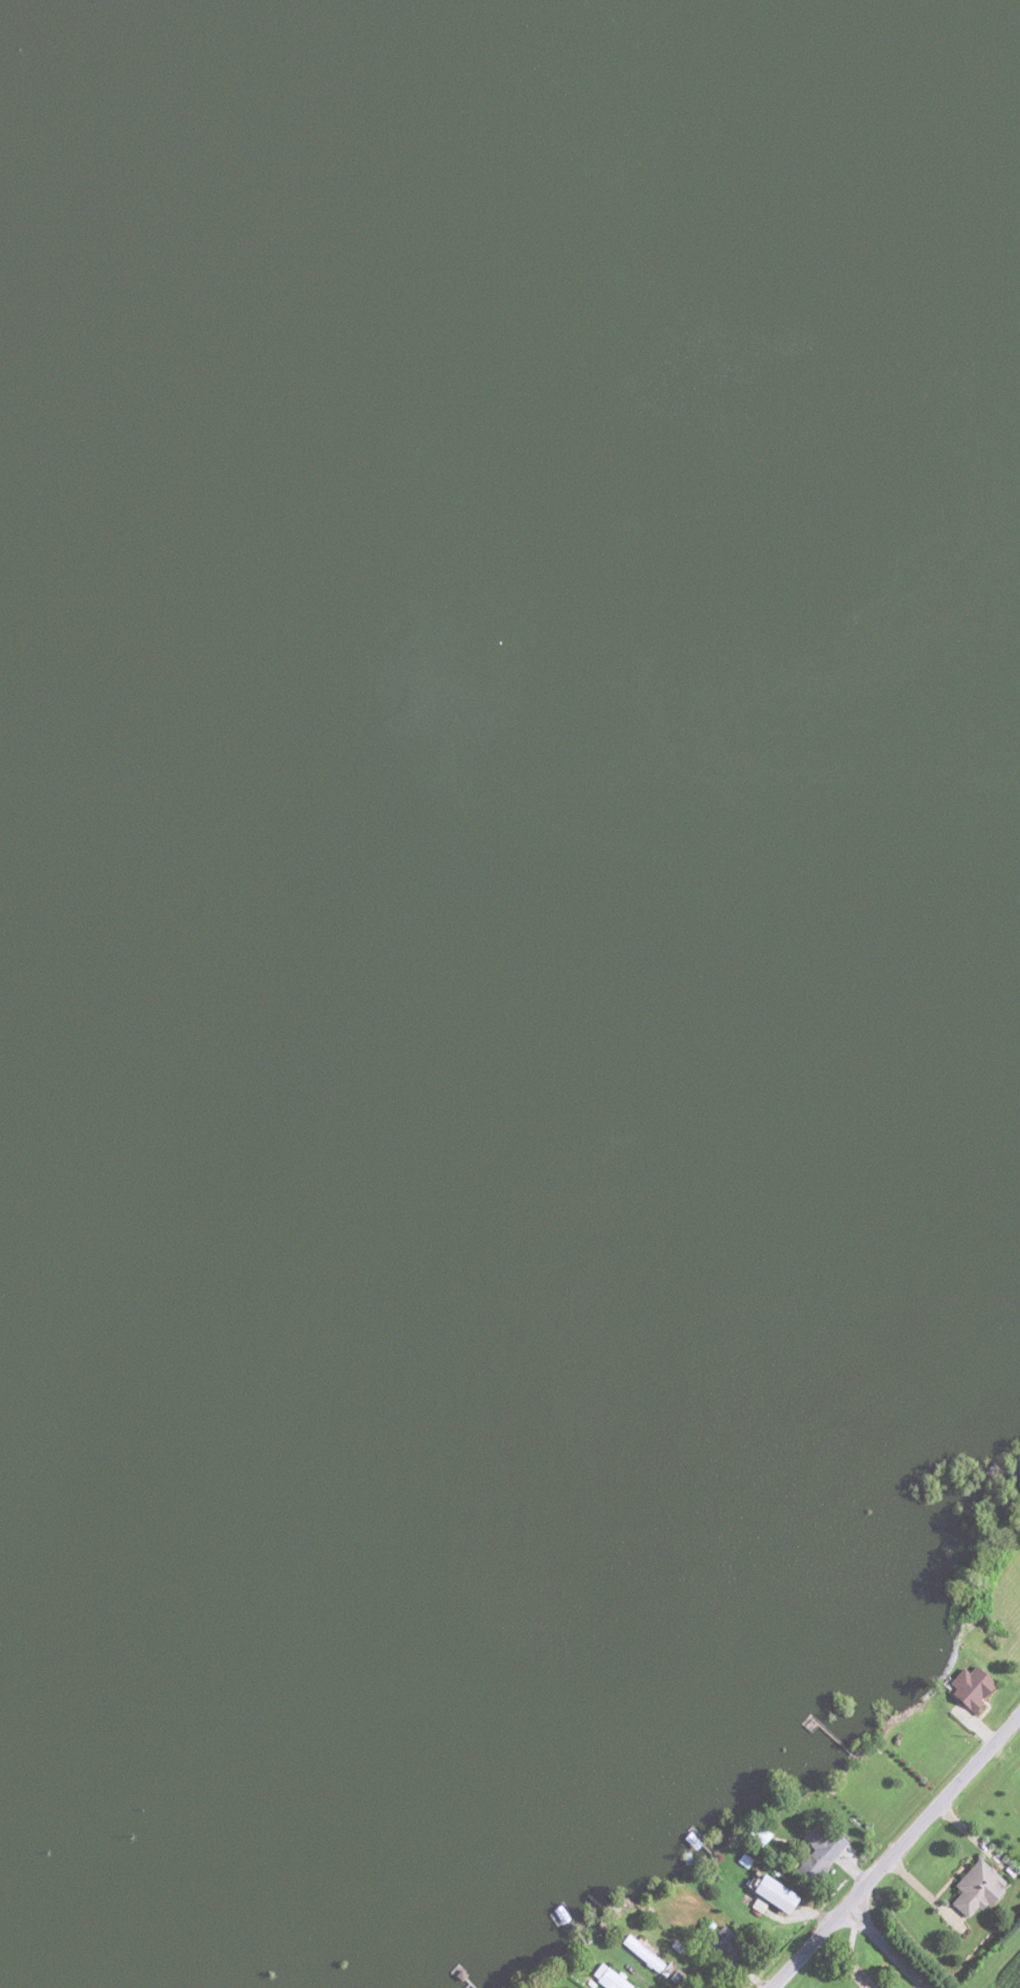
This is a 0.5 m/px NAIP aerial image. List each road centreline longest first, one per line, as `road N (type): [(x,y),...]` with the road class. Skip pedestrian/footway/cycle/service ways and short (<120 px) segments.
road 1 (tertiary): [(1019,1713),(770,1987)]

